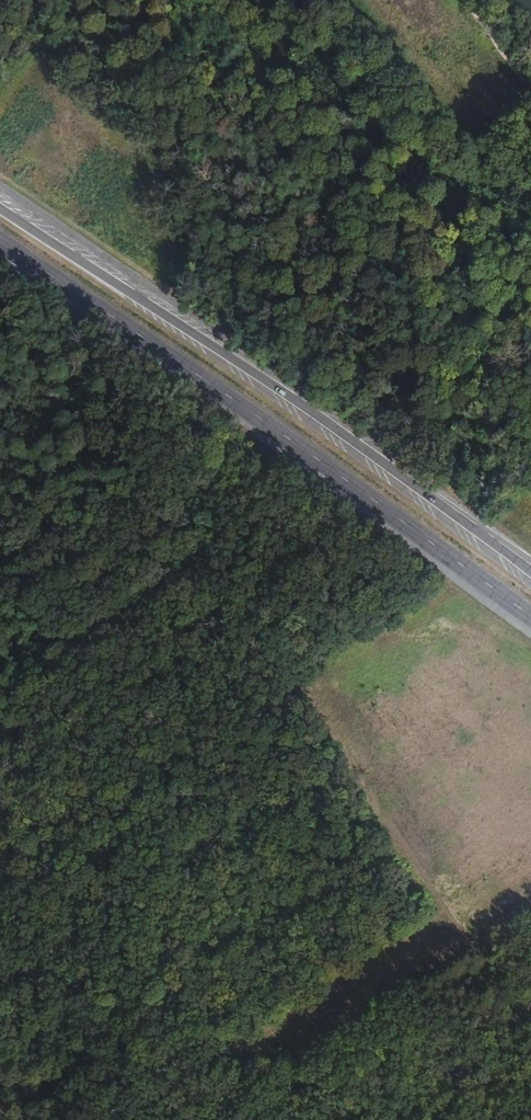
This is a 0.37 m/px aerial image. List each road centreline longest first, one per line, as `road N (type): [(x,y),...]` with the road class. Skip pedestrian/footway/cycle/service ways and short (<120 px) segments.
road 1 (track): [(37,370),(68,382),(292,665),(408,867),(449,911)]
road 2 (primary): [(0,241),(530,616)]
road 3 (primary): [(530,573),(306,408),(0,209)]
road 4 (track): [(449,911),(135,1119)]
road 5 (track): [(530,1025),(449,911)]

